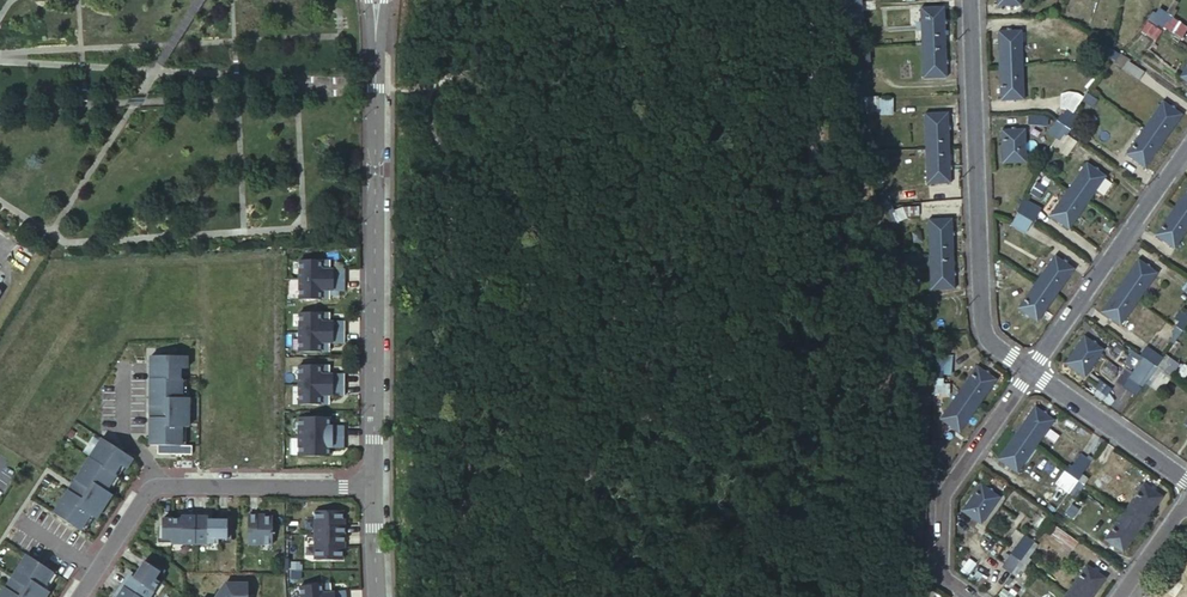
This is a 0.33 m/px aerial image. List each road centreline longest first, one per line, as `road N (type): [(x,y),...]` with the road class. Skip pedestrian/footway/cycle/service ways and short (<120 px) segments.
road 1 (tertiary): [(378,0),(373,487)]
road 2 (residential): [(973,0),(983,309),(997,347),(1033,369)]
road 3 (residential): [(373,487),(162,486),(146,495),(81,596)]
road 4 (residential): [(1186,153),(1033,369)]
road 5 (residential): [(1033,369),(944,497),(943,572)]
road 6 (residential): [(1033,369),(1186,479)]

